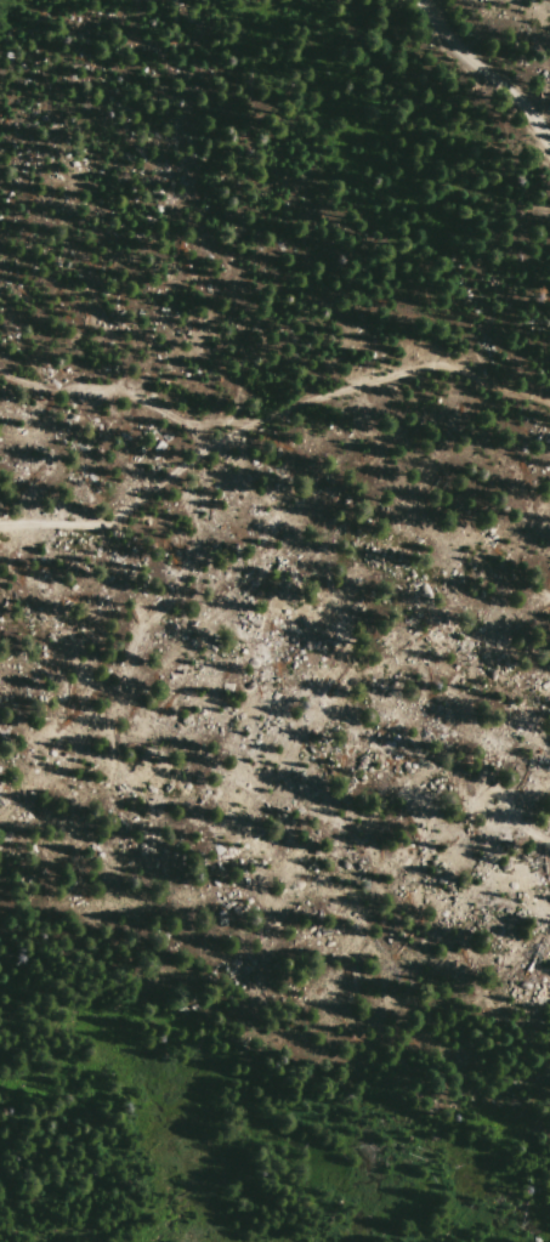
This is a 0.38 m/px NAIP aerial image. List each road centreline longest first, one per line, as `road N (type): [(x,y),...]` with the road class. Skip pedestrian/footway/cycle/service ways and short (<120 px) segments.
road 1 (track): [(549,397),(449,358),(304,392),(114,518),(0,536)]
road 2 (track): [(108,781),(131,639),(158,614),(195,549),(195,465)]
road 3 (track): [(232,441),(138,392),(32,382),(0,367)]
road 4 (track): [(549,147),(421,0)]

